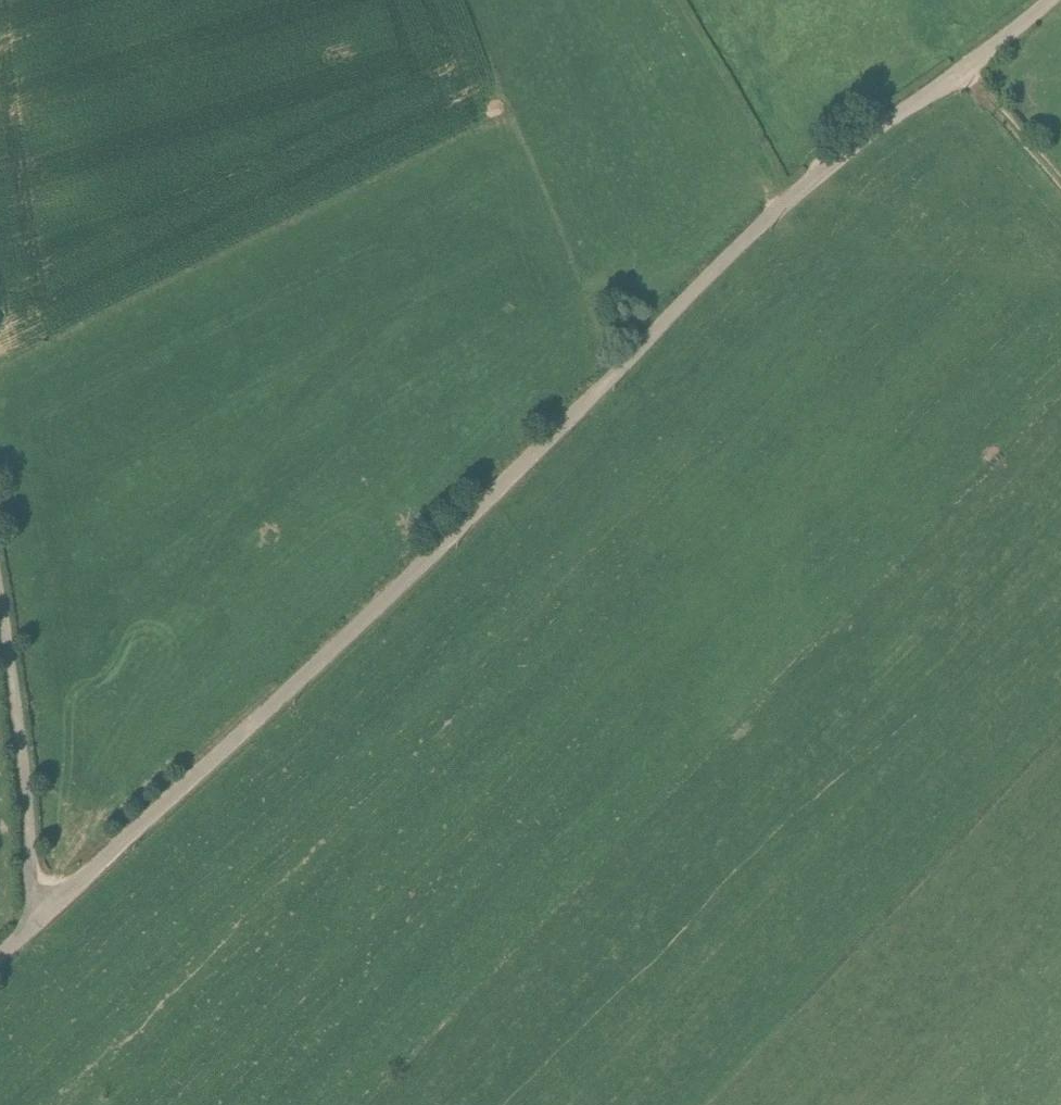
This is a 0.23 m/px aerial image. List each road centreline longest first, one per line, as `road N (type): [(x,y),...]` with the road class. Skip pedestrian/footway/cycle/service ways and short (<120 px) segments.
road 1 (unclassified): [(40,918),(282,696),(740,246),(1043,0)]
road 2 (unclassified): [(40,918),(0,601)]
road 3 (track): [(961,68),(1060,180)]

